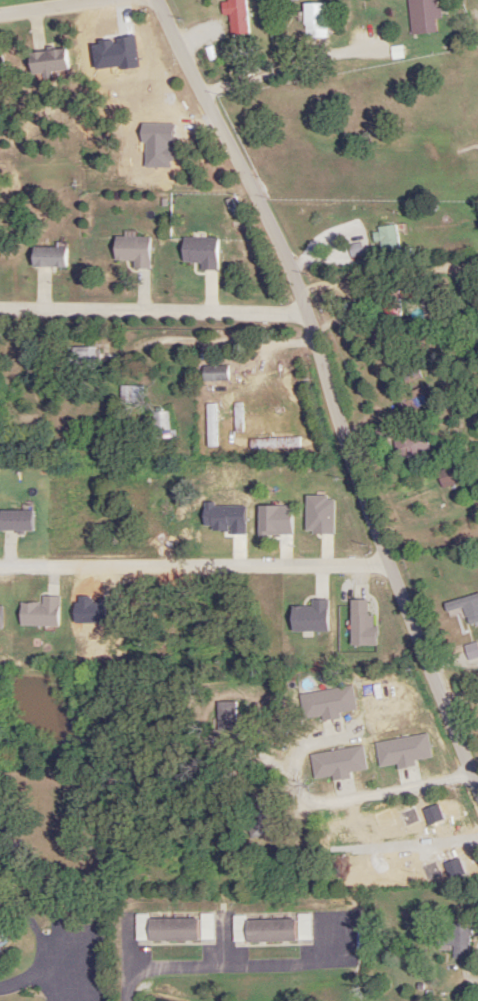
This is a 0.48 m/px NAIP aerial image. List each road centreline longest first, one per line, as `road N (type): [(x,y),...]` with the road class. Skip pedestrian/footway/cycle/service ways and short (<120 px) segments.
road 1 (tertiary): [(477,775),(380,537),(310,334),(162,0)]
road 2 (residential): [(301,312),(0,312)]

